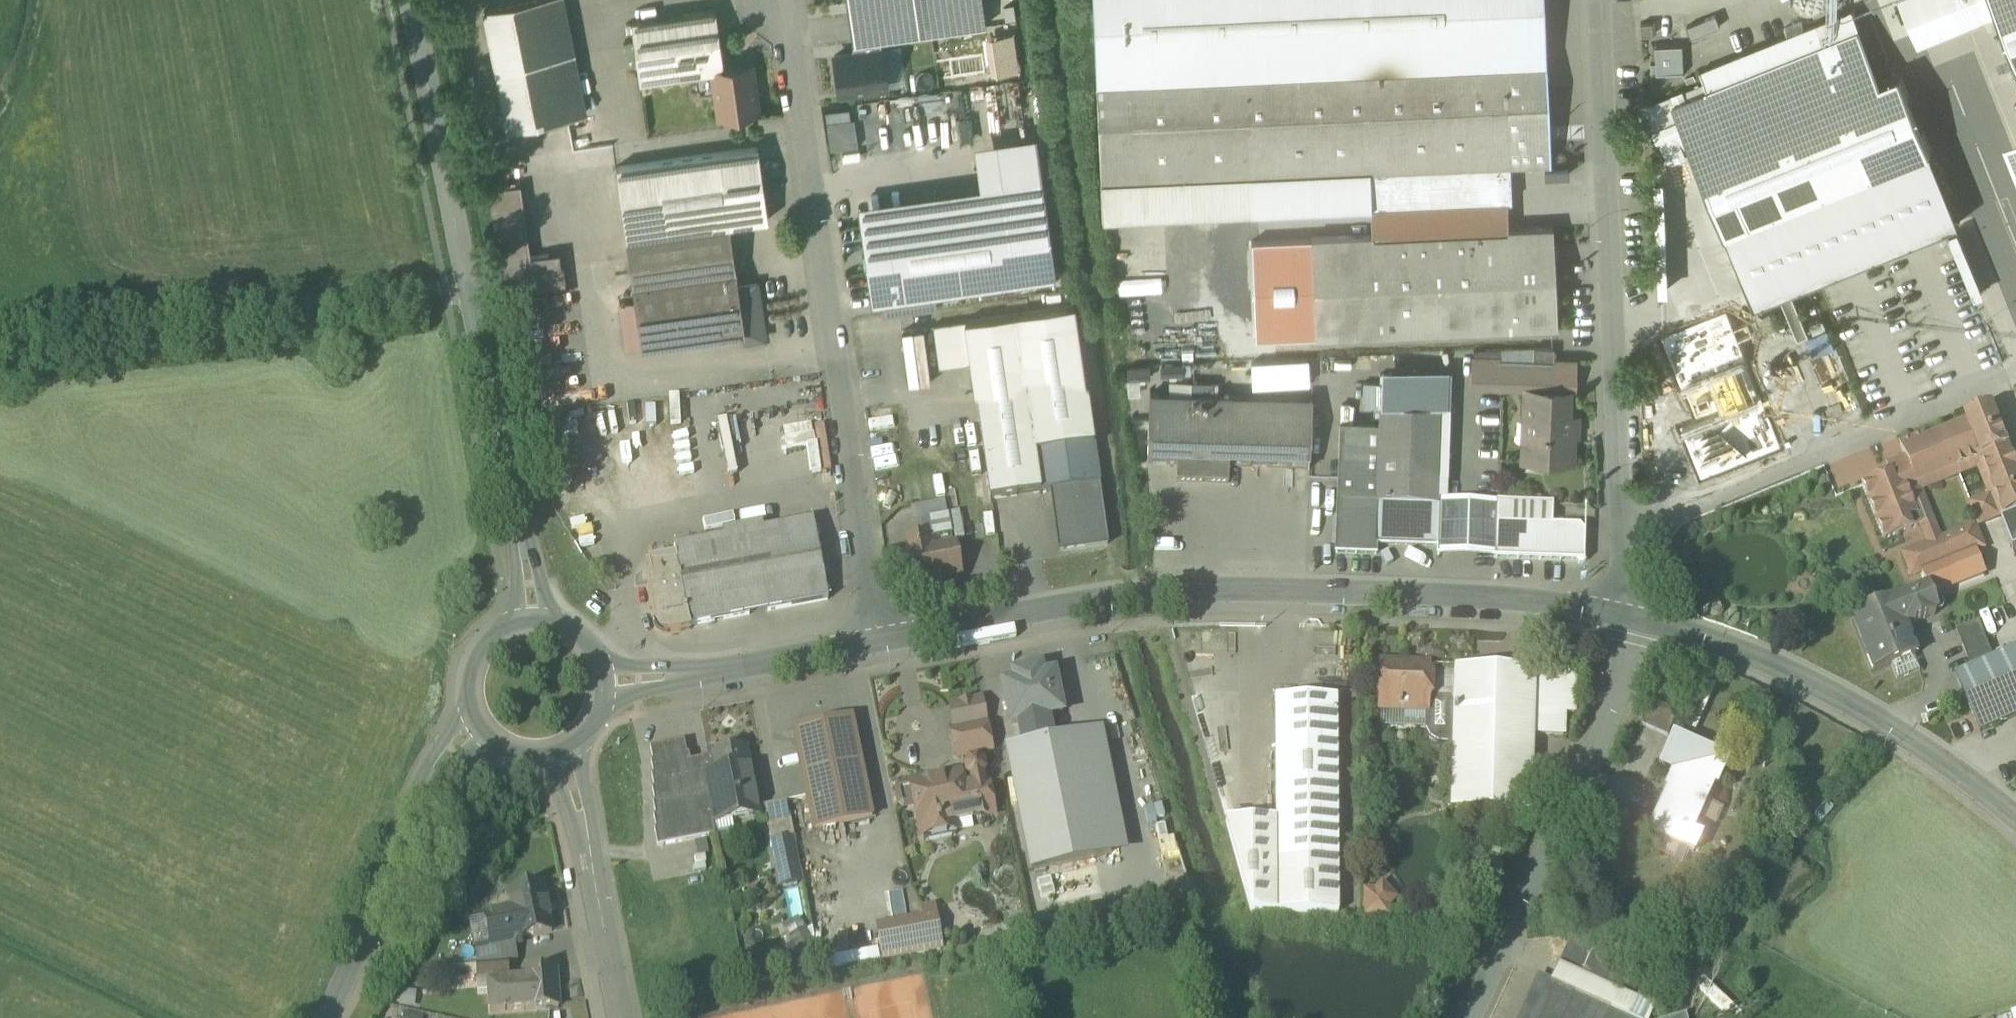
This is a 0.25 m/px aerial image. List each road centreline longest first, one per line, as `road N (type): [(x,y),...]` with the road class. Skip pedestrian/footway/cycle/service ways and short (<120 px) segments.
road 1 (tertiary): [(879,638),(1177,591),(1343,590),(1633,616)]
road 2 (unclassified): [(879,638),(791,0)]
road 3 (unclassified): [(1633,616),(1607,0)]
road 4 (unclassified): [(0,336),(469,284)]
road 5 (tertiary): [(1633,616),(1727,644),(1817,685),(1893,728),(2015,819)]
road 6 (residential): [(1474,1017),(1608,709),(1633,616)]
road 7 (tertiary): [(469,284),(534,622)]
road 8 (tertiary): [(477,723),(427,783),(331,1017)]
road 9 (tertiary): [(409,0),(469,284)]
road 10 (tertiary): [(602,682),(746,668),(879,638)]
road 11 (residential): [(620,1017),(579,808),(558,752)]
road 12 (tertiary): [(534,622),(511,626),(476,656),(469,678),(477,723)]

